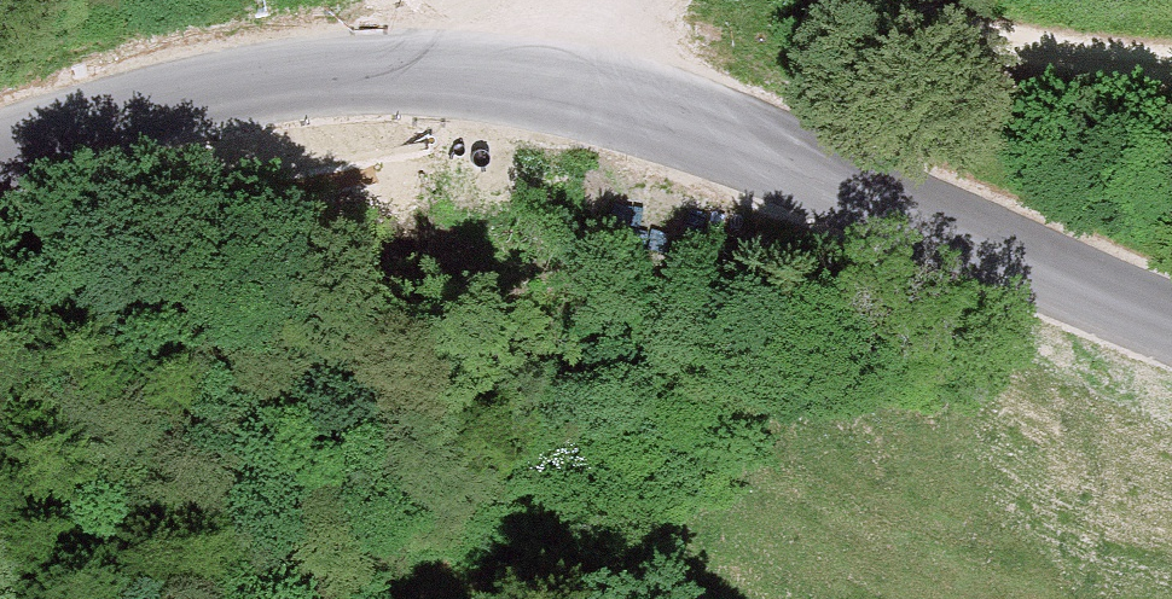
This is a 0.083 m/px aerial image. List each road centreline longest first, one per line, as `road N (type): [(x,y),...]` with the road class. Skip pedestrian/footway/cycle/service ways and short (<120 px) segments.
road 1 (tertiary): [(0,165),(271,81),(394,67),(539,84),(626,109),(1171,319)]
road 2 (track): [(1171,70),(1089,65),(866,0)]
road 3 (track): [(430,598),(630,583),(684,598)]

